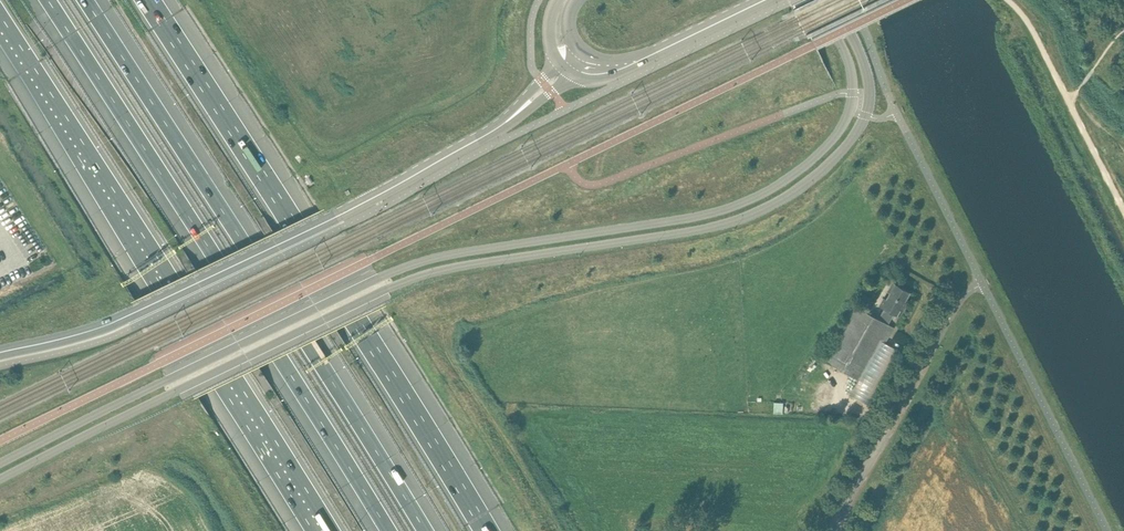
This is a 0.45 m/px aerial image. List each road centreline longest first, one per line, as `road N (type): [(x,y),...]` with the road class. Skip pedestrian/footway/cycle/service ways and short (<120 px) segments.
road 1 (tertiary): [(0,481),(395,286),(462,268),(702,233),(785,200),(849,146),(865,116),(868,73),(836,0)]
road 2 (tertiary): [(816,0),(850,68),(850,108),(823,149),(760,194),(704,215),(419,262),(0,465)]
road 3 (motorway): [(48,0),(387,530)]
road 4 (motorway): [(425,530),(86,0)]
road 5 (motorway): [(487,530),(149,0)]
road 6 (motorway): [(0,24),(322,530)]
road 7 (tertiary): [(327,221),(485,136),(570,65)]
road 8 (tertiary): [(570,65),(602,70),(635,63),(766,0)]
road 9 (residential): [(836,530),(935,344)]
road 10 (tertiary): [(327,221),(142,310)]
road 11 (tertiary): [(0,354),(95,331),(142,310)]

